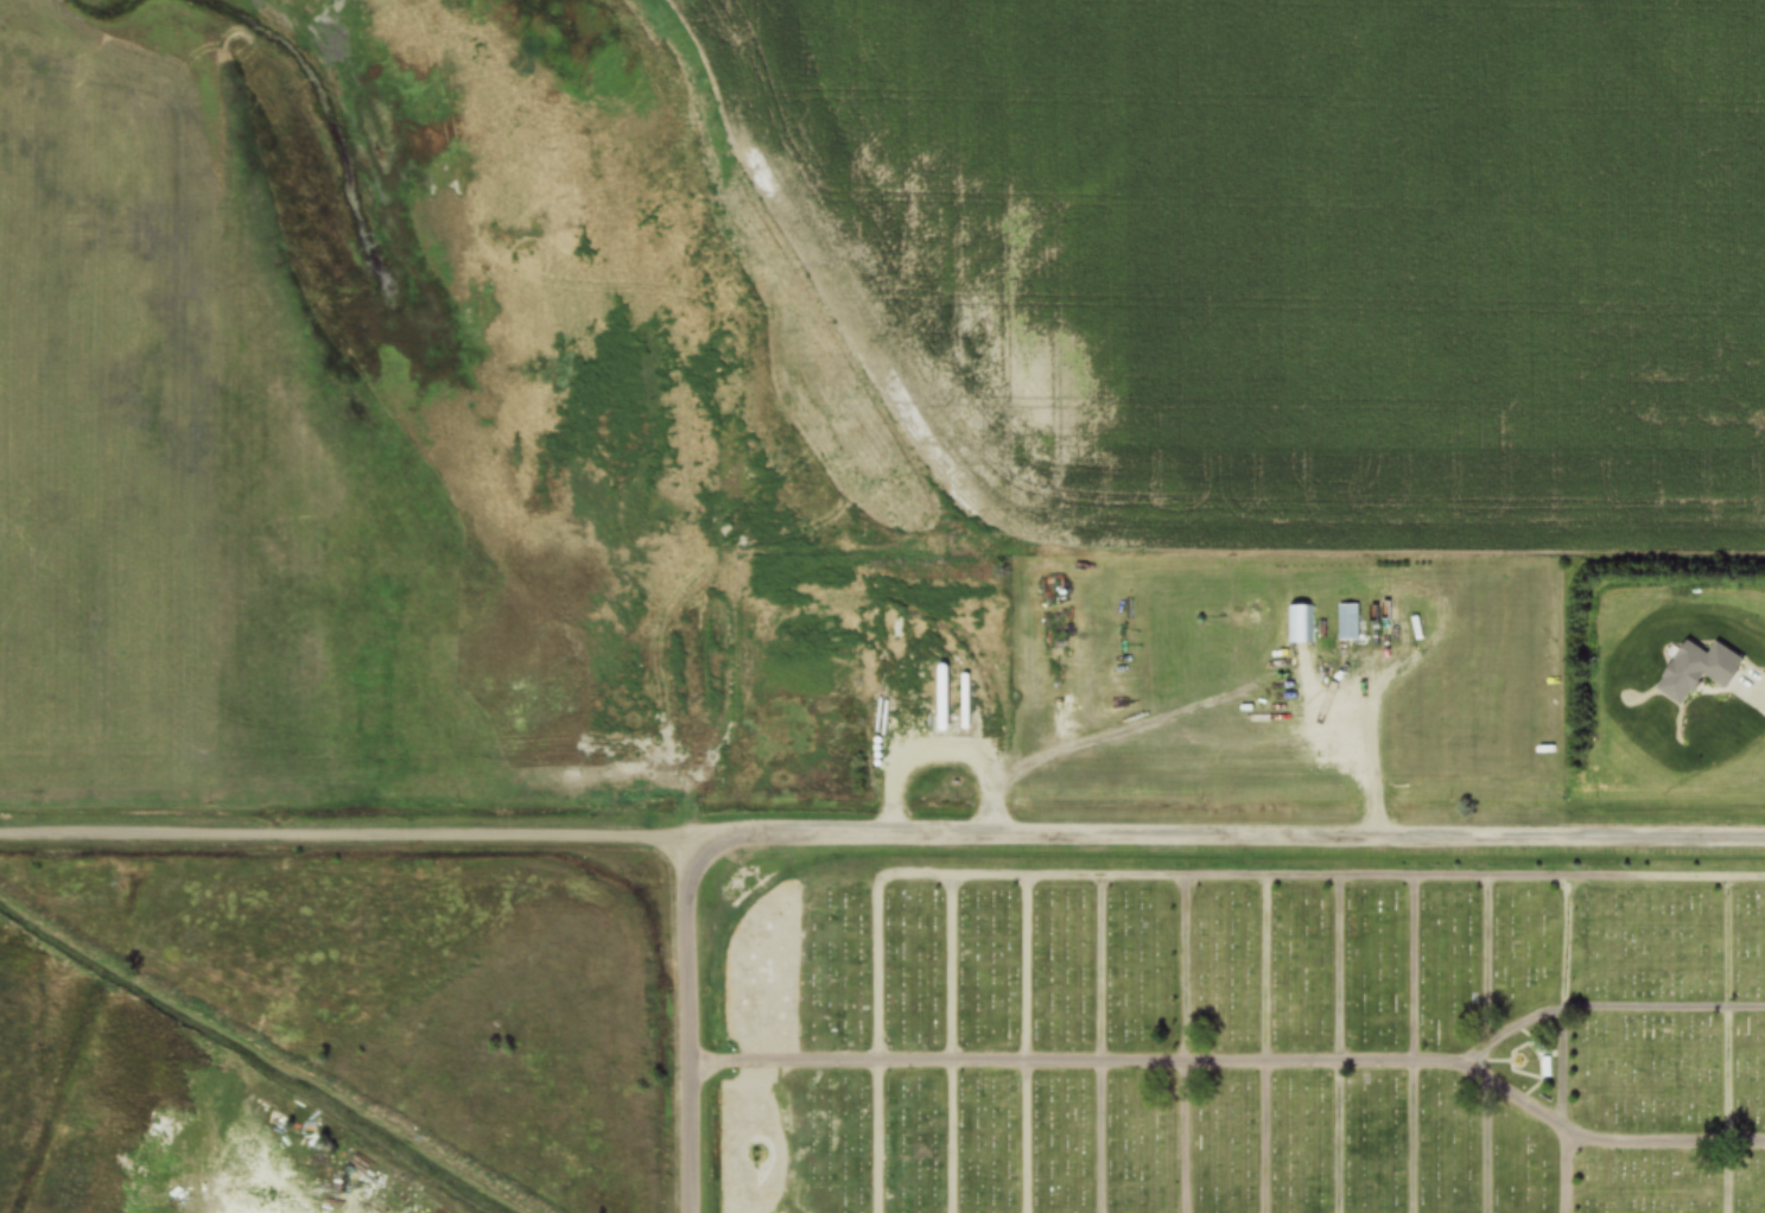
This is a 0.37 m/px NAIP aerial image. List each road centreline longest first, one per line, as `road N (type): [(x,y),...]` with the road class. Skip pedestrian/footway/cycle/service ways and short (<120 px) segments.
road 1 (residential): [(1764,837),(0,831)]
road 2 (residential): [(690,1212),(687,831)]

